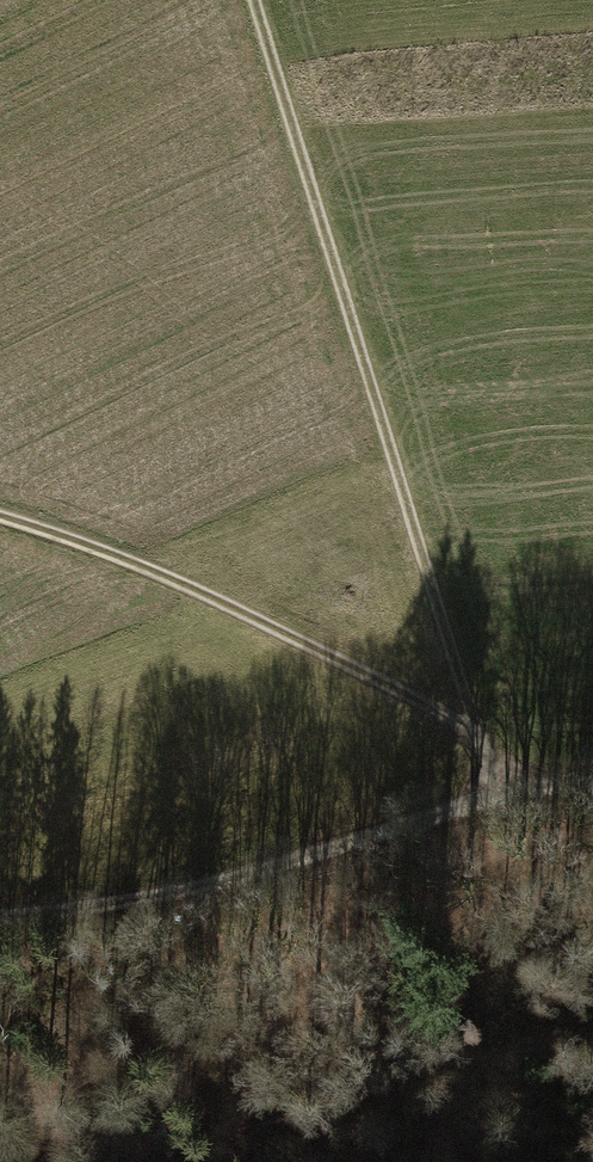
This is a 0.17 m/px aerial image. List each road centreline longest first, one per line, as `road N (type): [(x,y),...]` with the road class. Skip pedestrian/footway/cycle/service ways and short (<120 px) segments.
road 1 (track): [(256,0),(478,735)]
road 2 (track): [(0,517),(225,604),(478,735),(546,785)]
road 3 (track): [(592,786),(546,785),(76,910),(0,916)]

